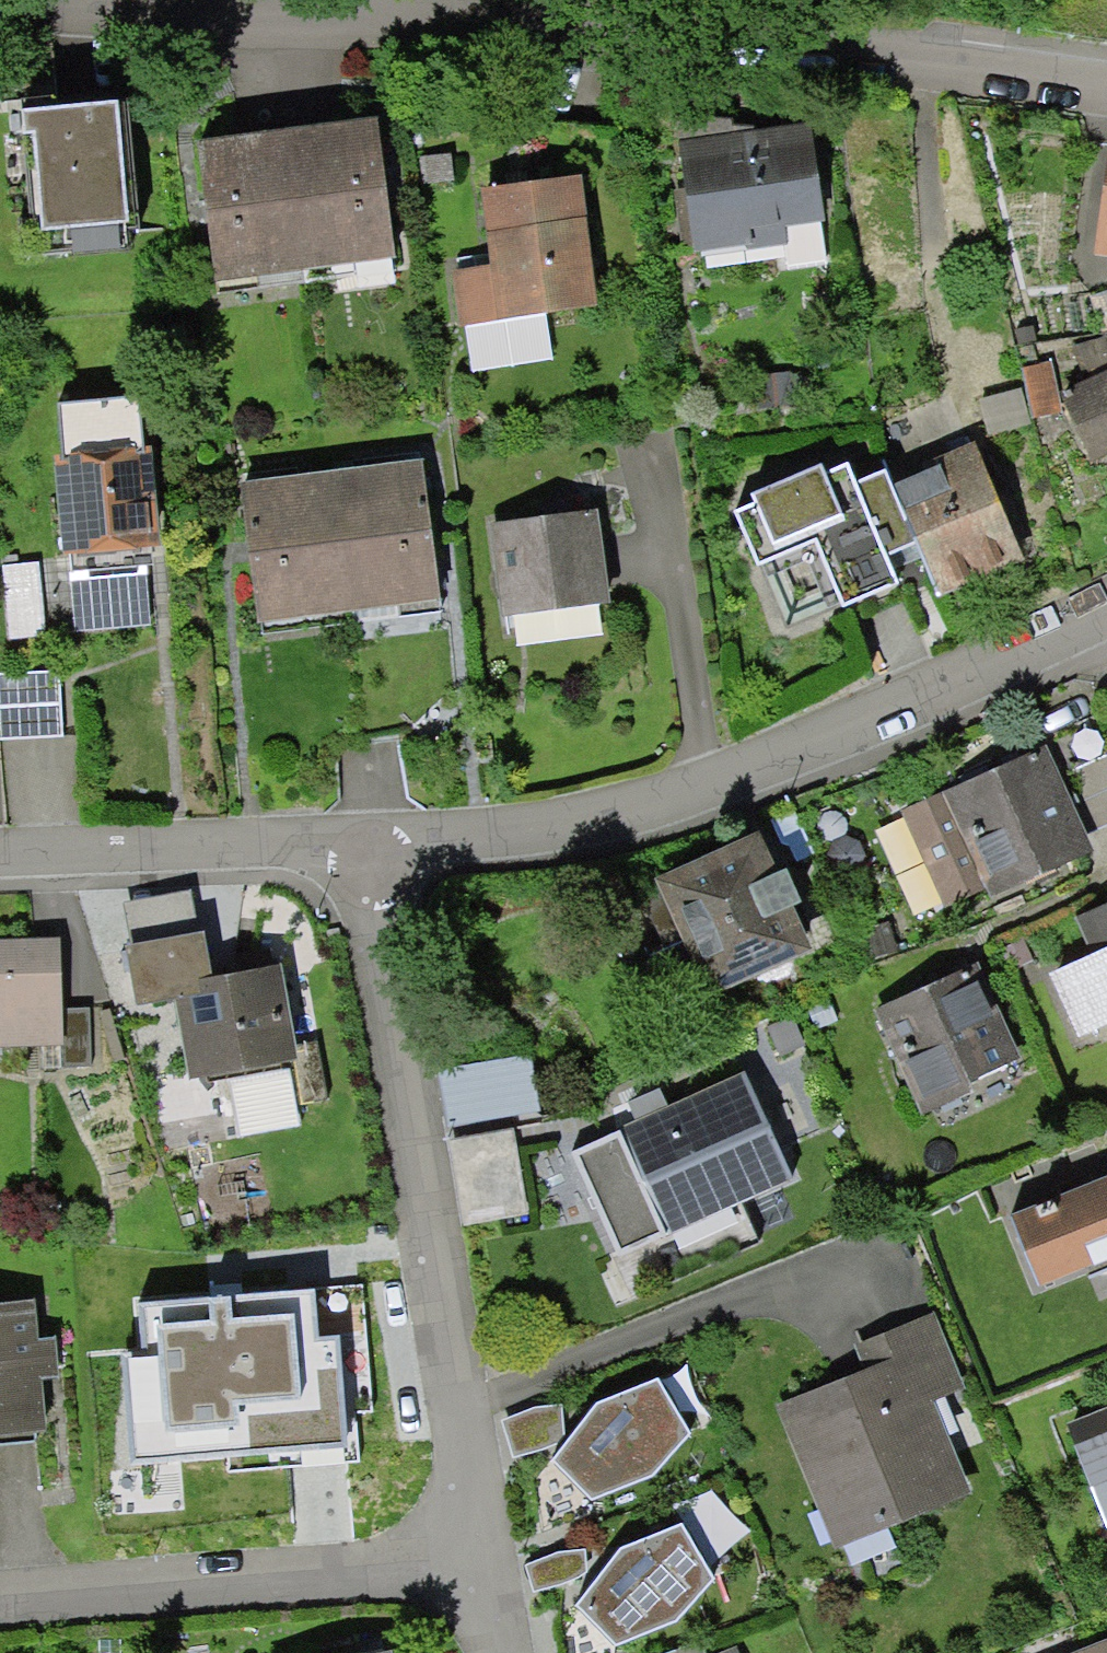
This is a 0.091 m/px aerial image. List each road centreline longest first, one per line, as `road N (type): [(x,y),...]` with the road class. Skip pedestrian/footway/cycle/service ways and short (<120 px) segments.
road 1 (residential): [(1106,99),(868,68),(309,41),(0,16)]
road 2 (residential): [(1106,609),(696,788),(532,831),(360,842)]
road 3 (residential): [(473,1563),(360,842)]
road 4 (residential): [(0,1598),(473,1563)]
road 5 (residential): [(360,842),(0,852)]

